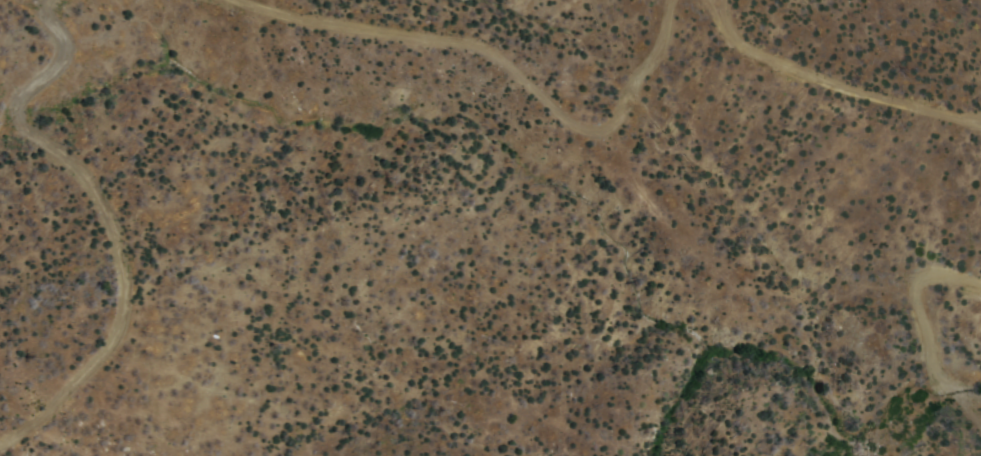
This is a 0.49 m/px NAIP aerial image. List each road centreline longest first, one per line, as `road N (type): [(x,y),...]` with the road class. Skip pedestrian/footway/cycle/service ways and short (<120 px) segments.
road 1 (track): [(678,0),(666,50),(622,119),(608,127),(574,117),(534,79),(474,41),(256,0)]
road 2 (track): [(0,435),(30,416),(115,310),(119,286),(106,211),(81,166),(50,147)]
road 3 (track): [(980,120),(840,82),(750,43),(721,0)]
road 4 (track): [(980,439),(966,428),(969,394),(942,356),(924,287),(938,272),(980,277)]
road 5 (track): [(39,0),(64,34),(64,53),(17,95),(9,114),(22,133),(50,147)]

